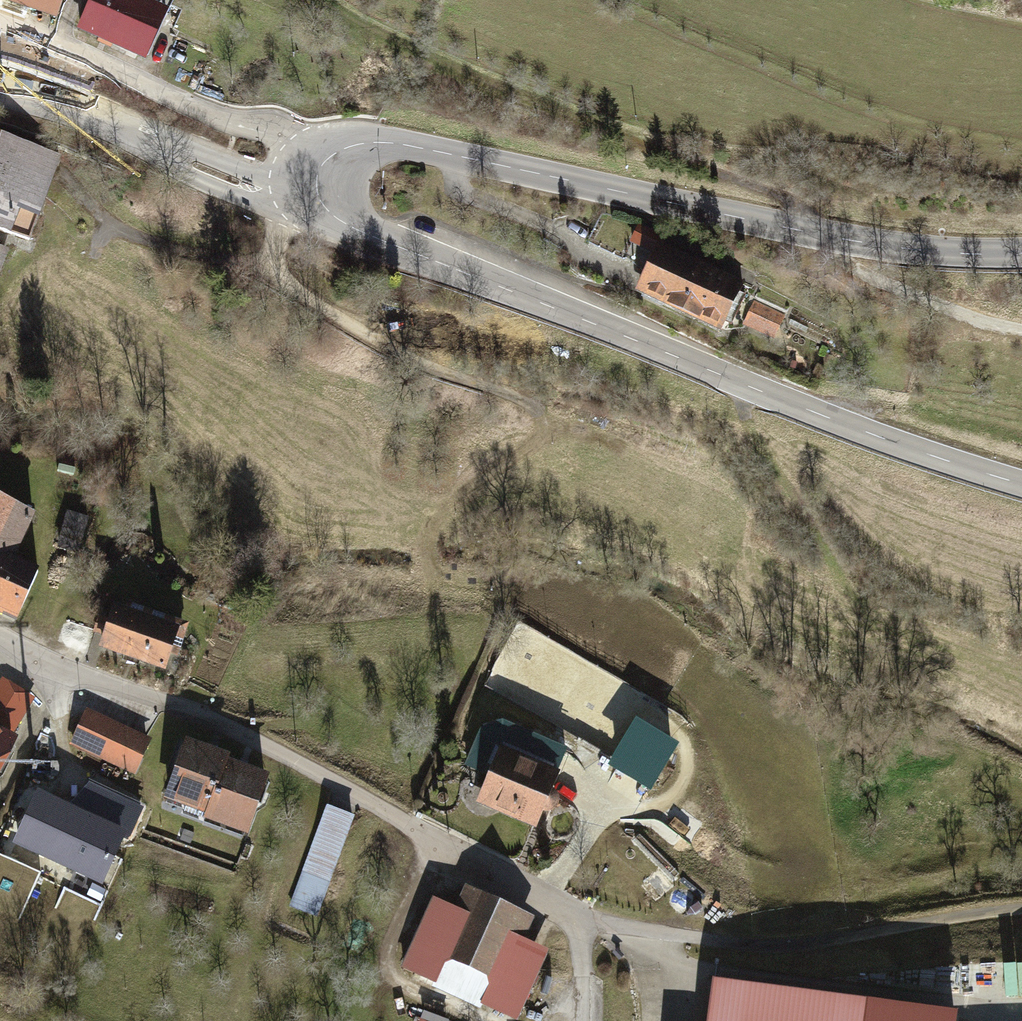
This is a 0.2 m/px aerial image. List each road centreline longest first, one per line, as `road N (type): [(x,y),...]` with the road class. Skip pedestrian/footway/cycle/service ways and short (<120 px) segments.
road 1 (tertiary): [(320,189),(360,231),(868,435),(1021,487)]
road 2 (tertiary): [(1021,250),(963,252),(837,237),(394,138),(361,139),(328,156)]
road 3 (residential): [(584,917),(200,709),(56,676),(0,644)]
road 4 (track): [(1021,907),(759,945),(584,917)]
road 5 (residential): [(328,156),(289,132),(206,107),(0,18)]
road 6 (tertiary): [(0,91),(47,100),(269,184),(320,189)]
road 7 (track): [(726,216),(746,235),(900,301),(1021,328)]

